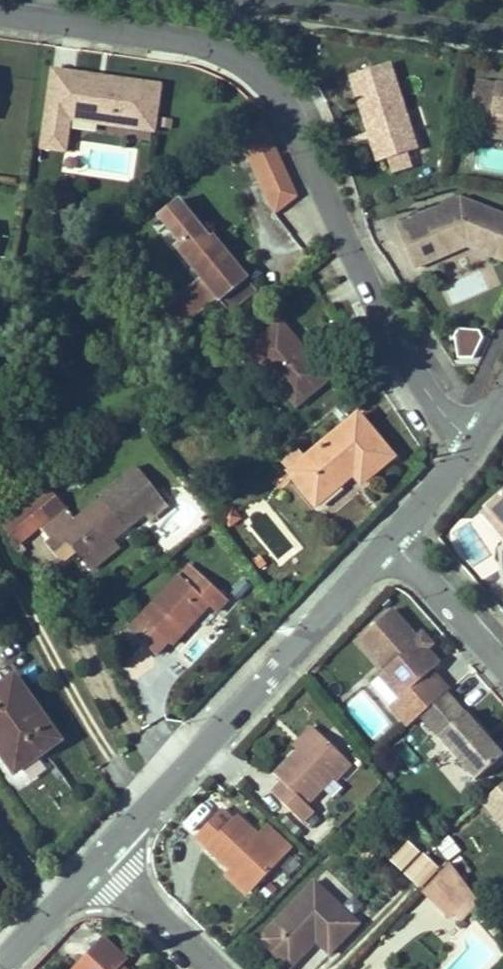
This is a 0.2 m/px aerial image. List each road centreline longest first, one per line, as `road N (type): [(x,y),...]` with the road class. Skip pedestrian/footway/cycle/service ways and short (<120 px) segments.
road 1 (residential): [(0,10),(193,36),(253,65),(299,139),(407,358),(475,449)]
road 2 (residential): [(98,863),(396,539)]
road 3 (residential): [(396,539),(502,663)]
road 4 (residential): [(98,863),(208,968)]
road 5 (residential): [(0,966),(98,863)]

